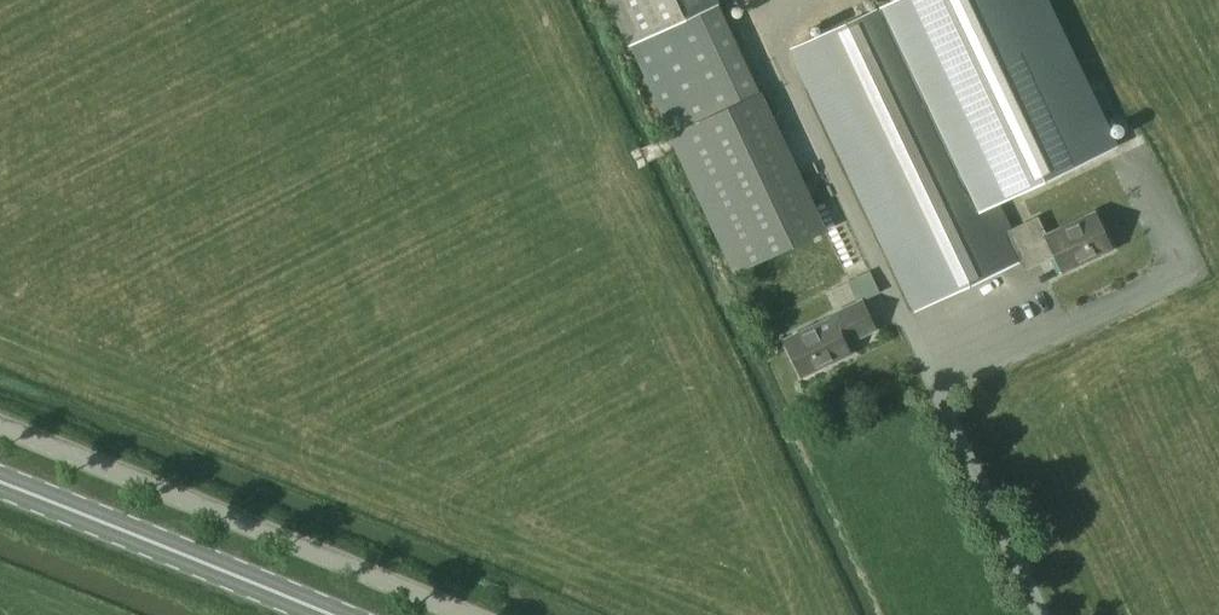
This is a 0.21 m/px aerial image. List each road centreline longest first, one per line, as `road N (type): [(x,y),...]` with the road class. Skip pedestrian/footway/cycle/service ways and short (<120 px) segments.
road 1 (track): [(752,0),(1039,614)]
road 2 (unclassified): [(451,614),(0,434)]
road 3 (primary): [(326,614),(0,487)]

